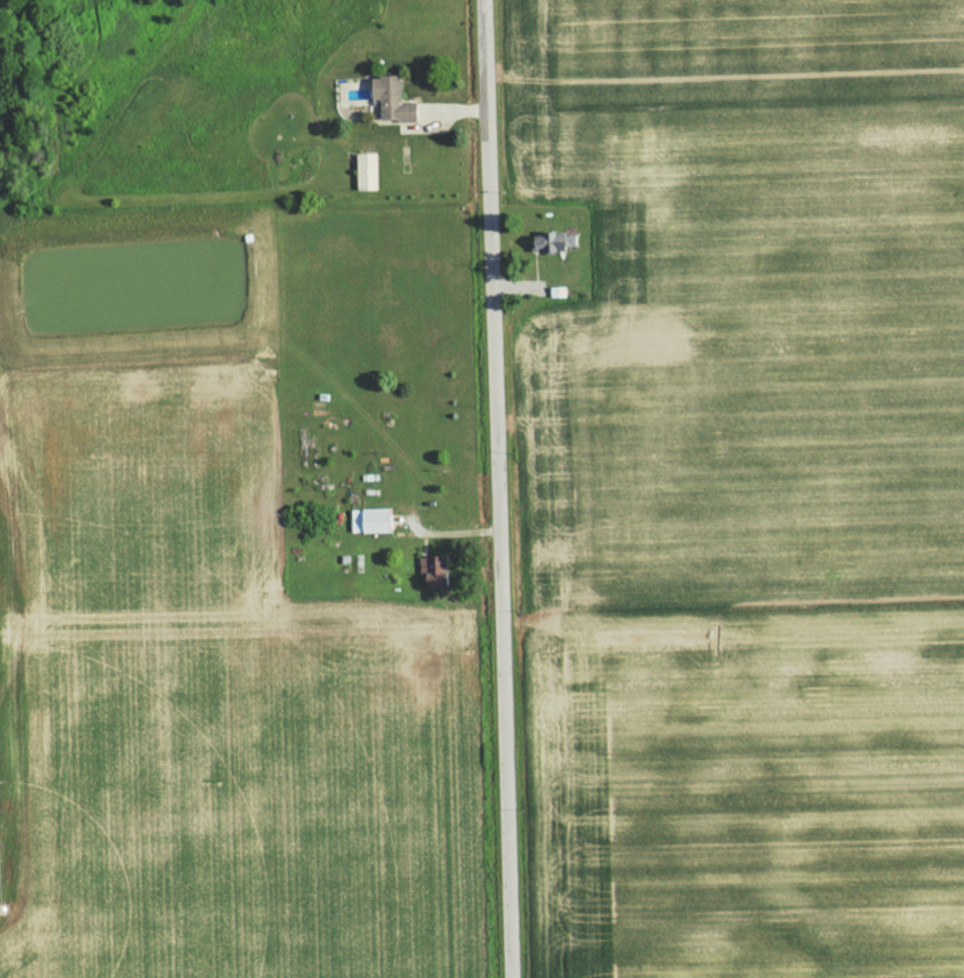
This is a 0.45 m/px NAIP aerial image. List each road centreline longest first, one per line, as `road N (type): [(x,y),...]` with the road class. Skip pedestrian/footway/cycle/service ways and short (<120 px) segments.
road 1 (tertiary): [(507,977),(483,0)]

